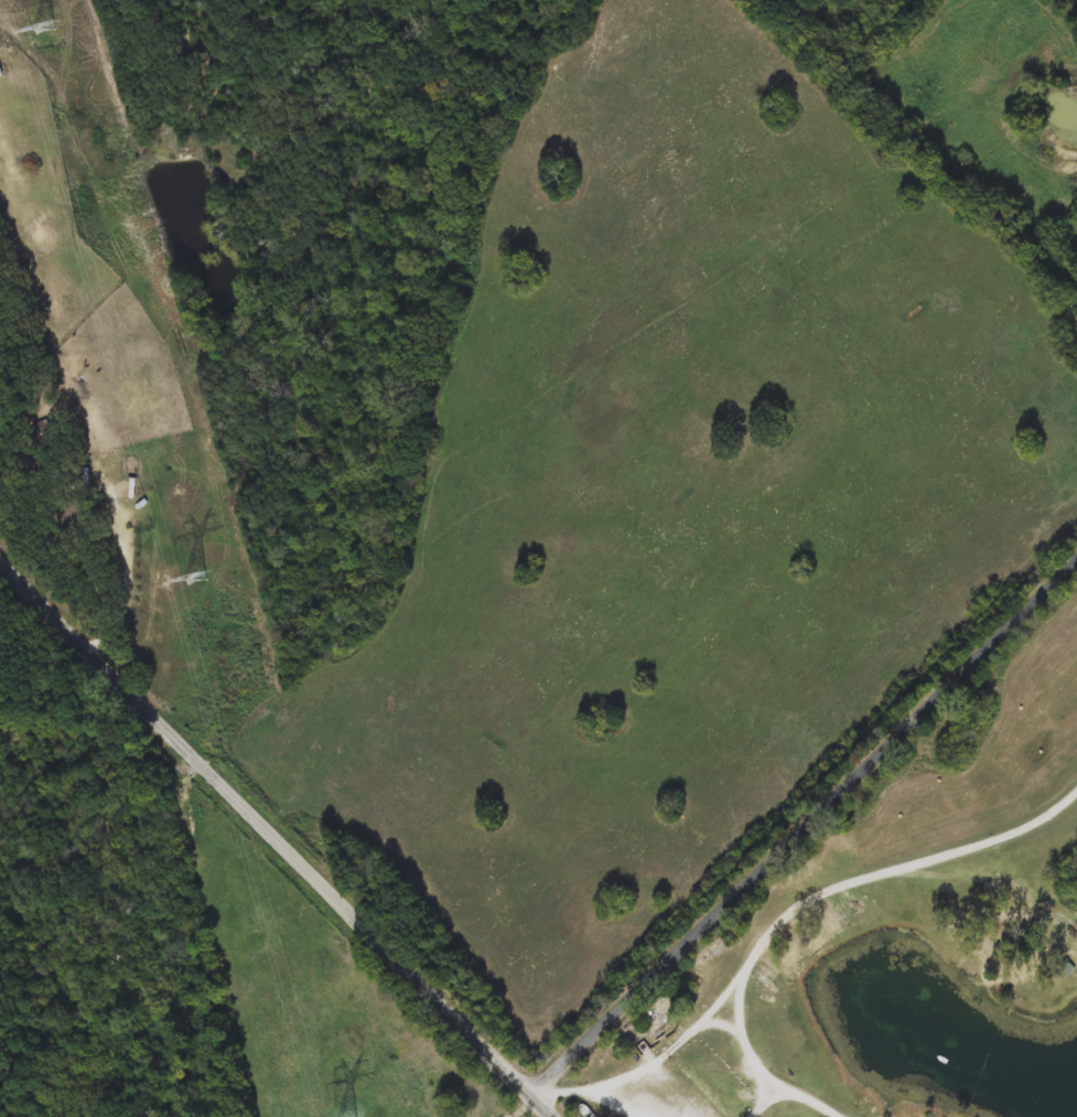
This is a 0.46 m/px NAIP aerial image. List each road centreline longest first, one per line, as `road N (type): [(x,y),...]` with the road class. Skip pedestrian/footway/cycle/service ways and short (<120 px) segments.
road 1 (residential): [(555,1116),(0,562)]
road 2 (residential): [(534,1095),(1076,559)]
road 3 (residential): [(90,652),(130,593),(103,476)]

